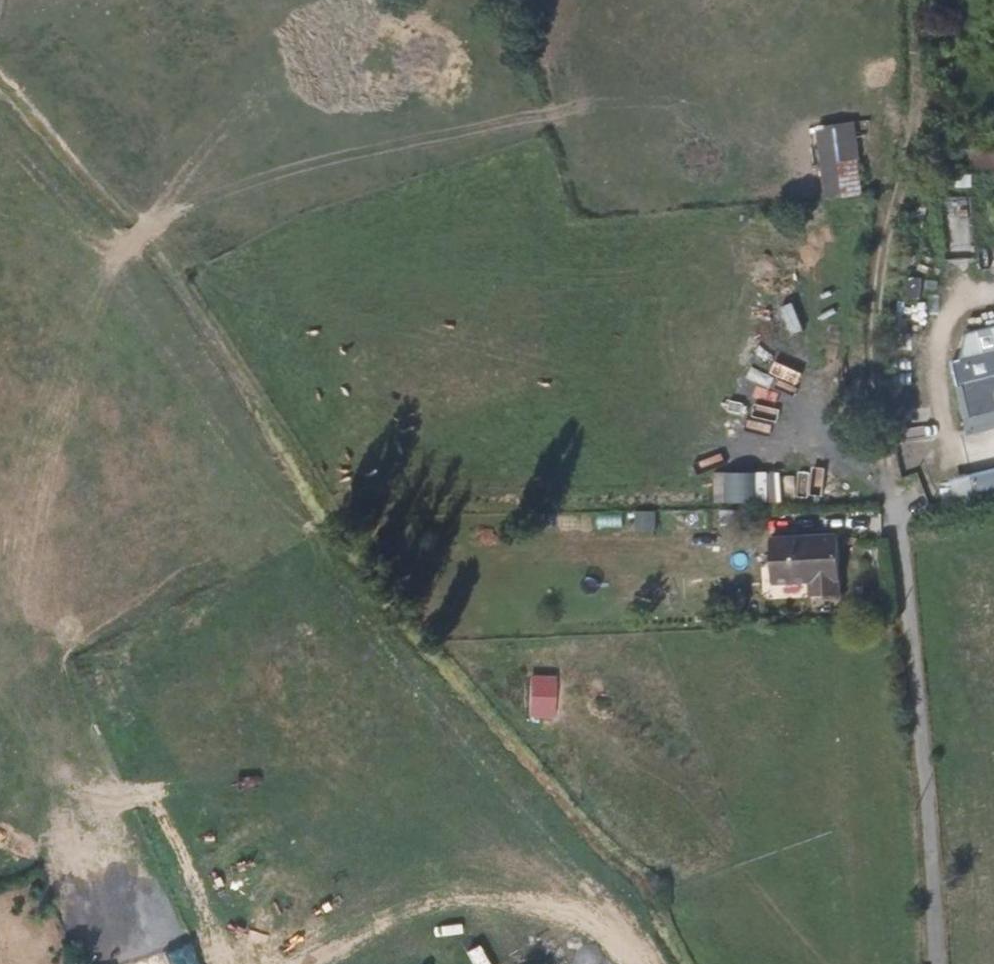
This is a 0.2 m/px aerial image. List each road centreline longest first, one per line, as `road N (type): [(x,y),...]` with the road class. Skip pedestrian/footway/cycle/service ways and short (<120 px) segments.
road 1 (unclassified): [(901,511),(935,963)]

